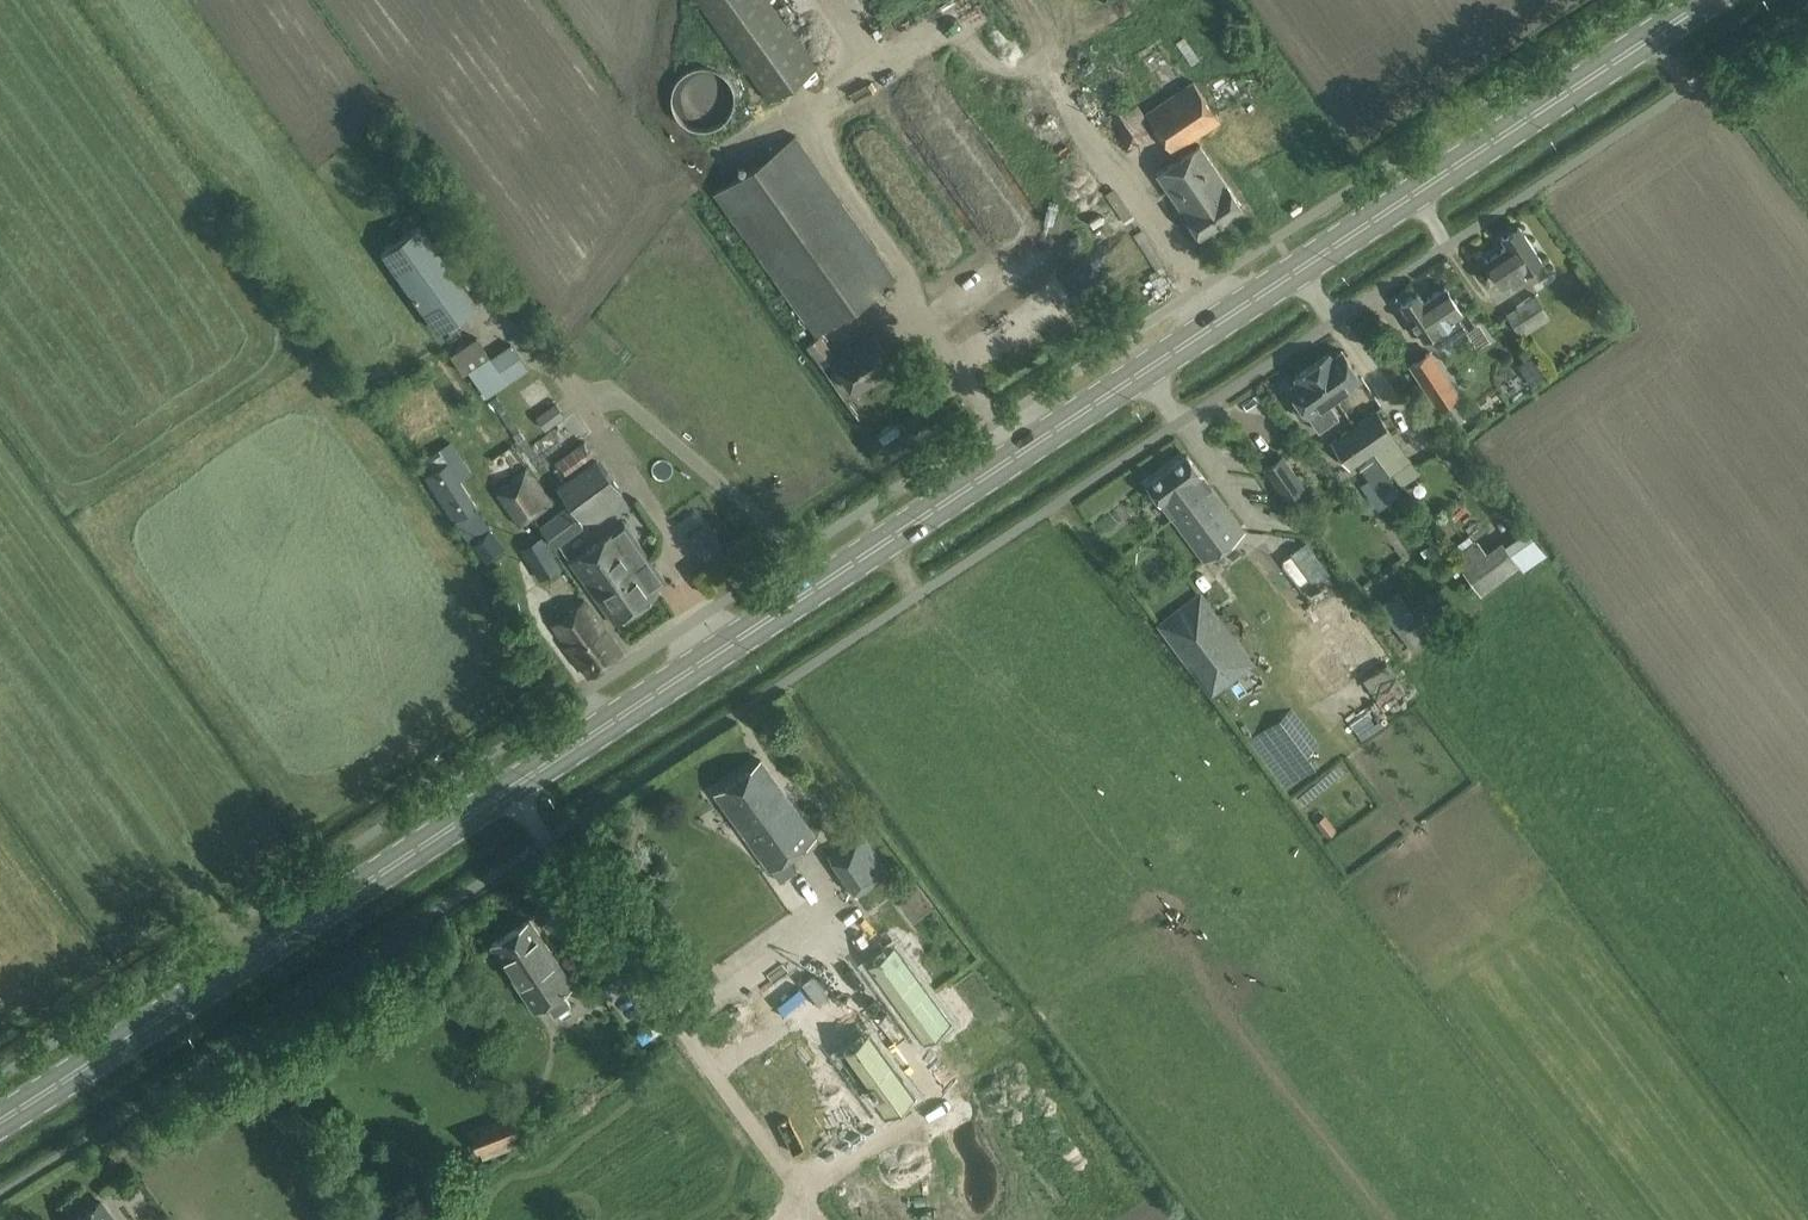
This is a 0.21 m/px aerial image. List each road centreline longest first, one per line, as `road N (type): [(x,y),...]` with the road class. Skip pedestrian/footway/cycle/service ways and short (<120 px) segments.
road 1 (primary): [(0,1132),(1710,0)]

